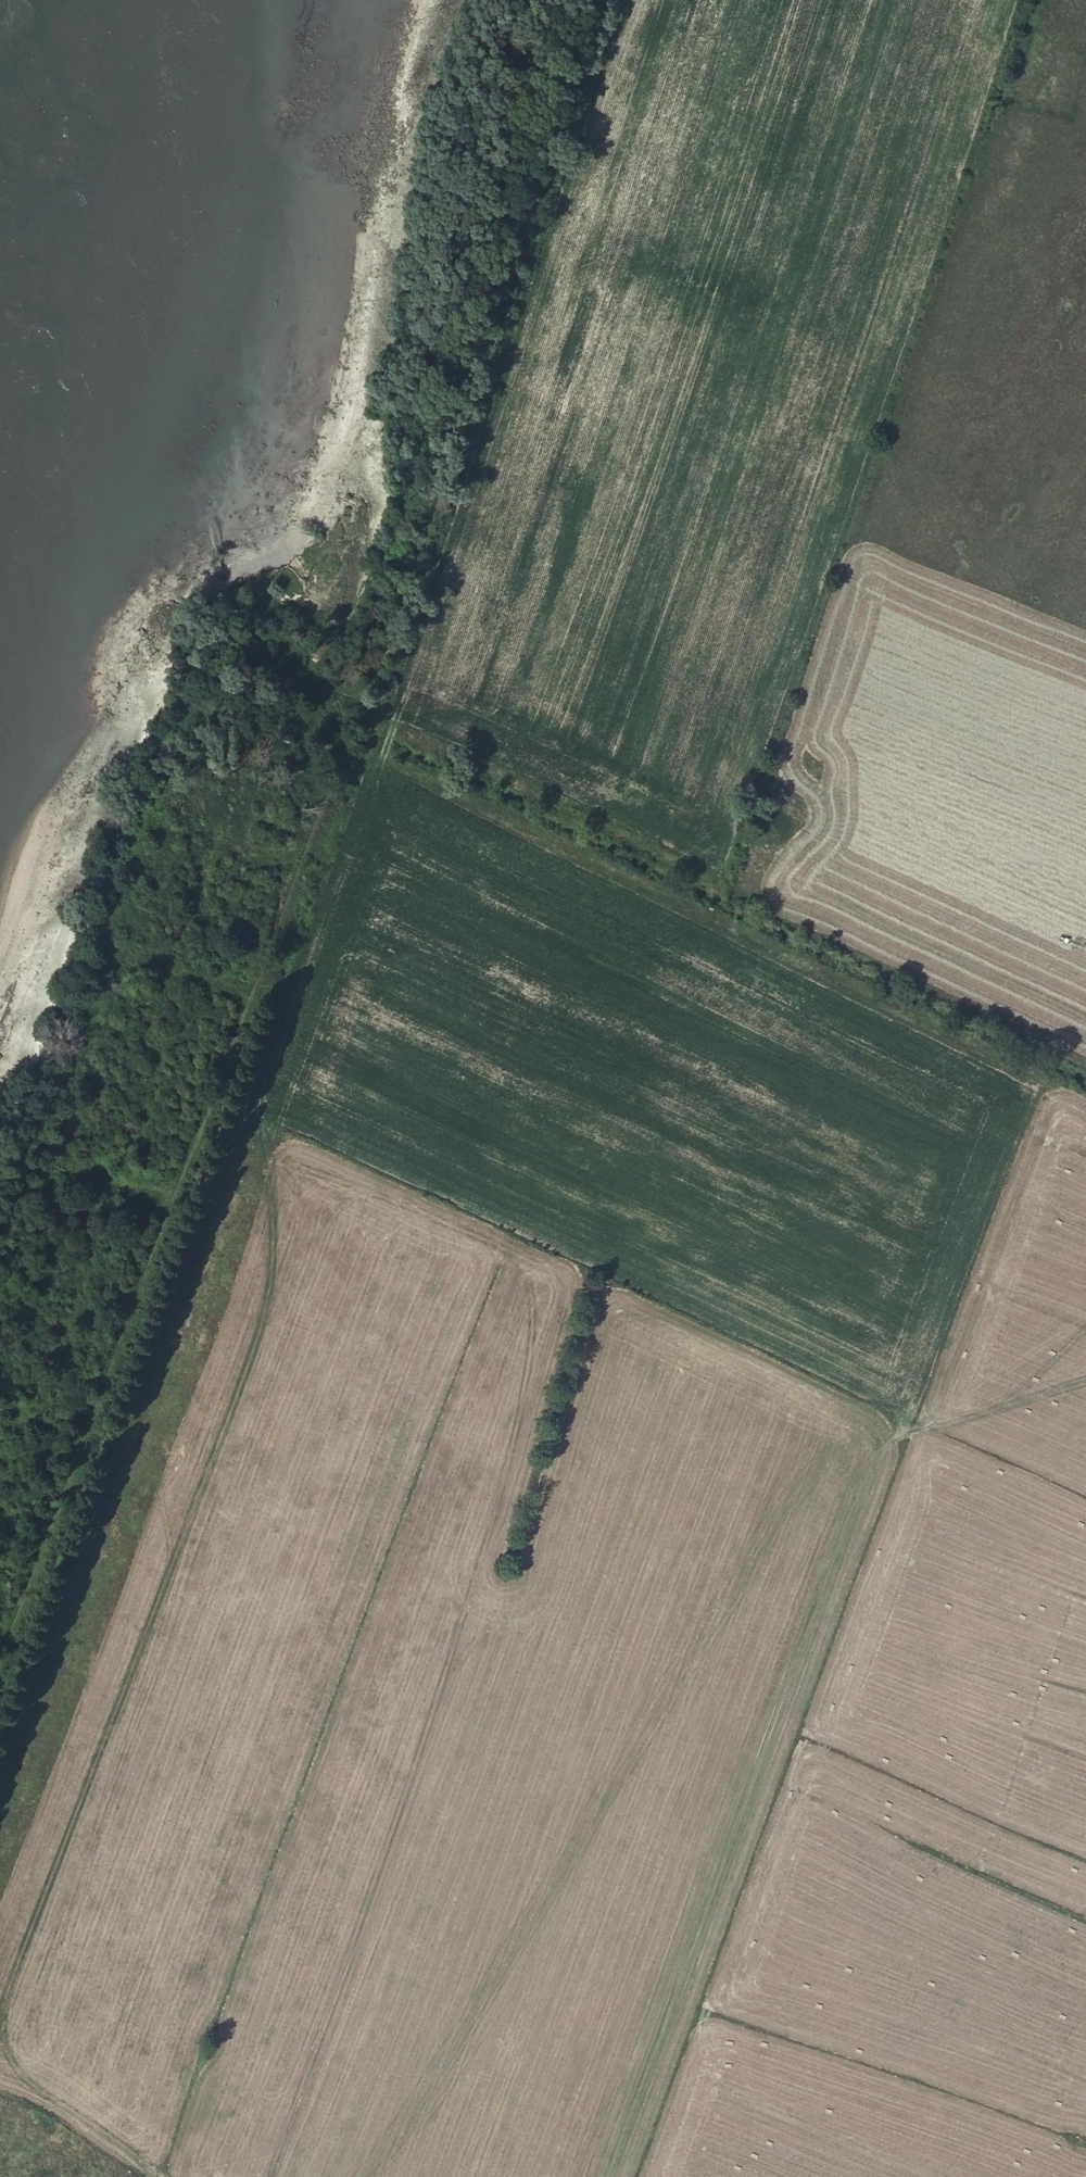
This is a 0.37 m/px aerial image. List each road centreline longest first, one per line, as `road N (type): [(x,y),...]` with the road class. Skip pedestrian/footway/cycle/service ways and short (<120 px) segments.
road 1 (track): [(0,1669),(335,772),(333,748),(221,710)]
road 2 (track): [(592,0),(364,704)]

